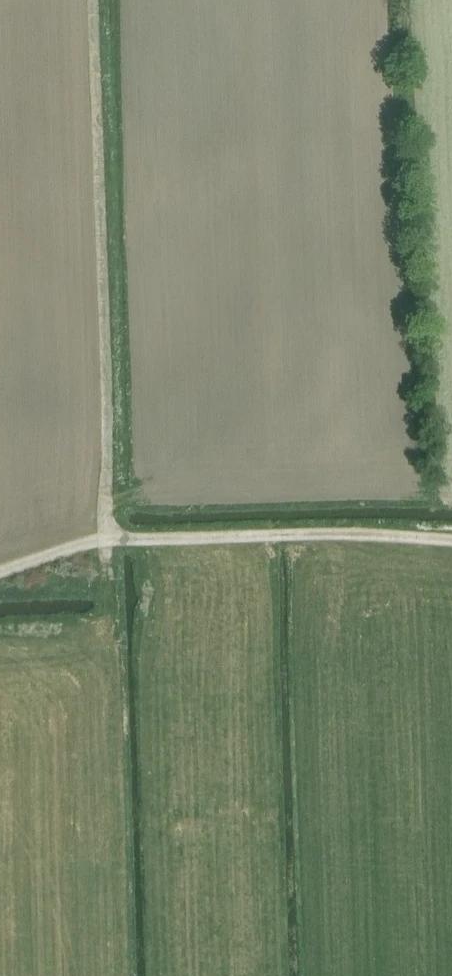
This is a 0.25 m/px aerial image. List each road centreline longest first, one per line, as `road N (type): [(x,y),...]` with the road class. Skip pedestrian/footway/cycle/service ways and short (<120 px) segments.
road 1 (track): [(94,0),(110,538)]

